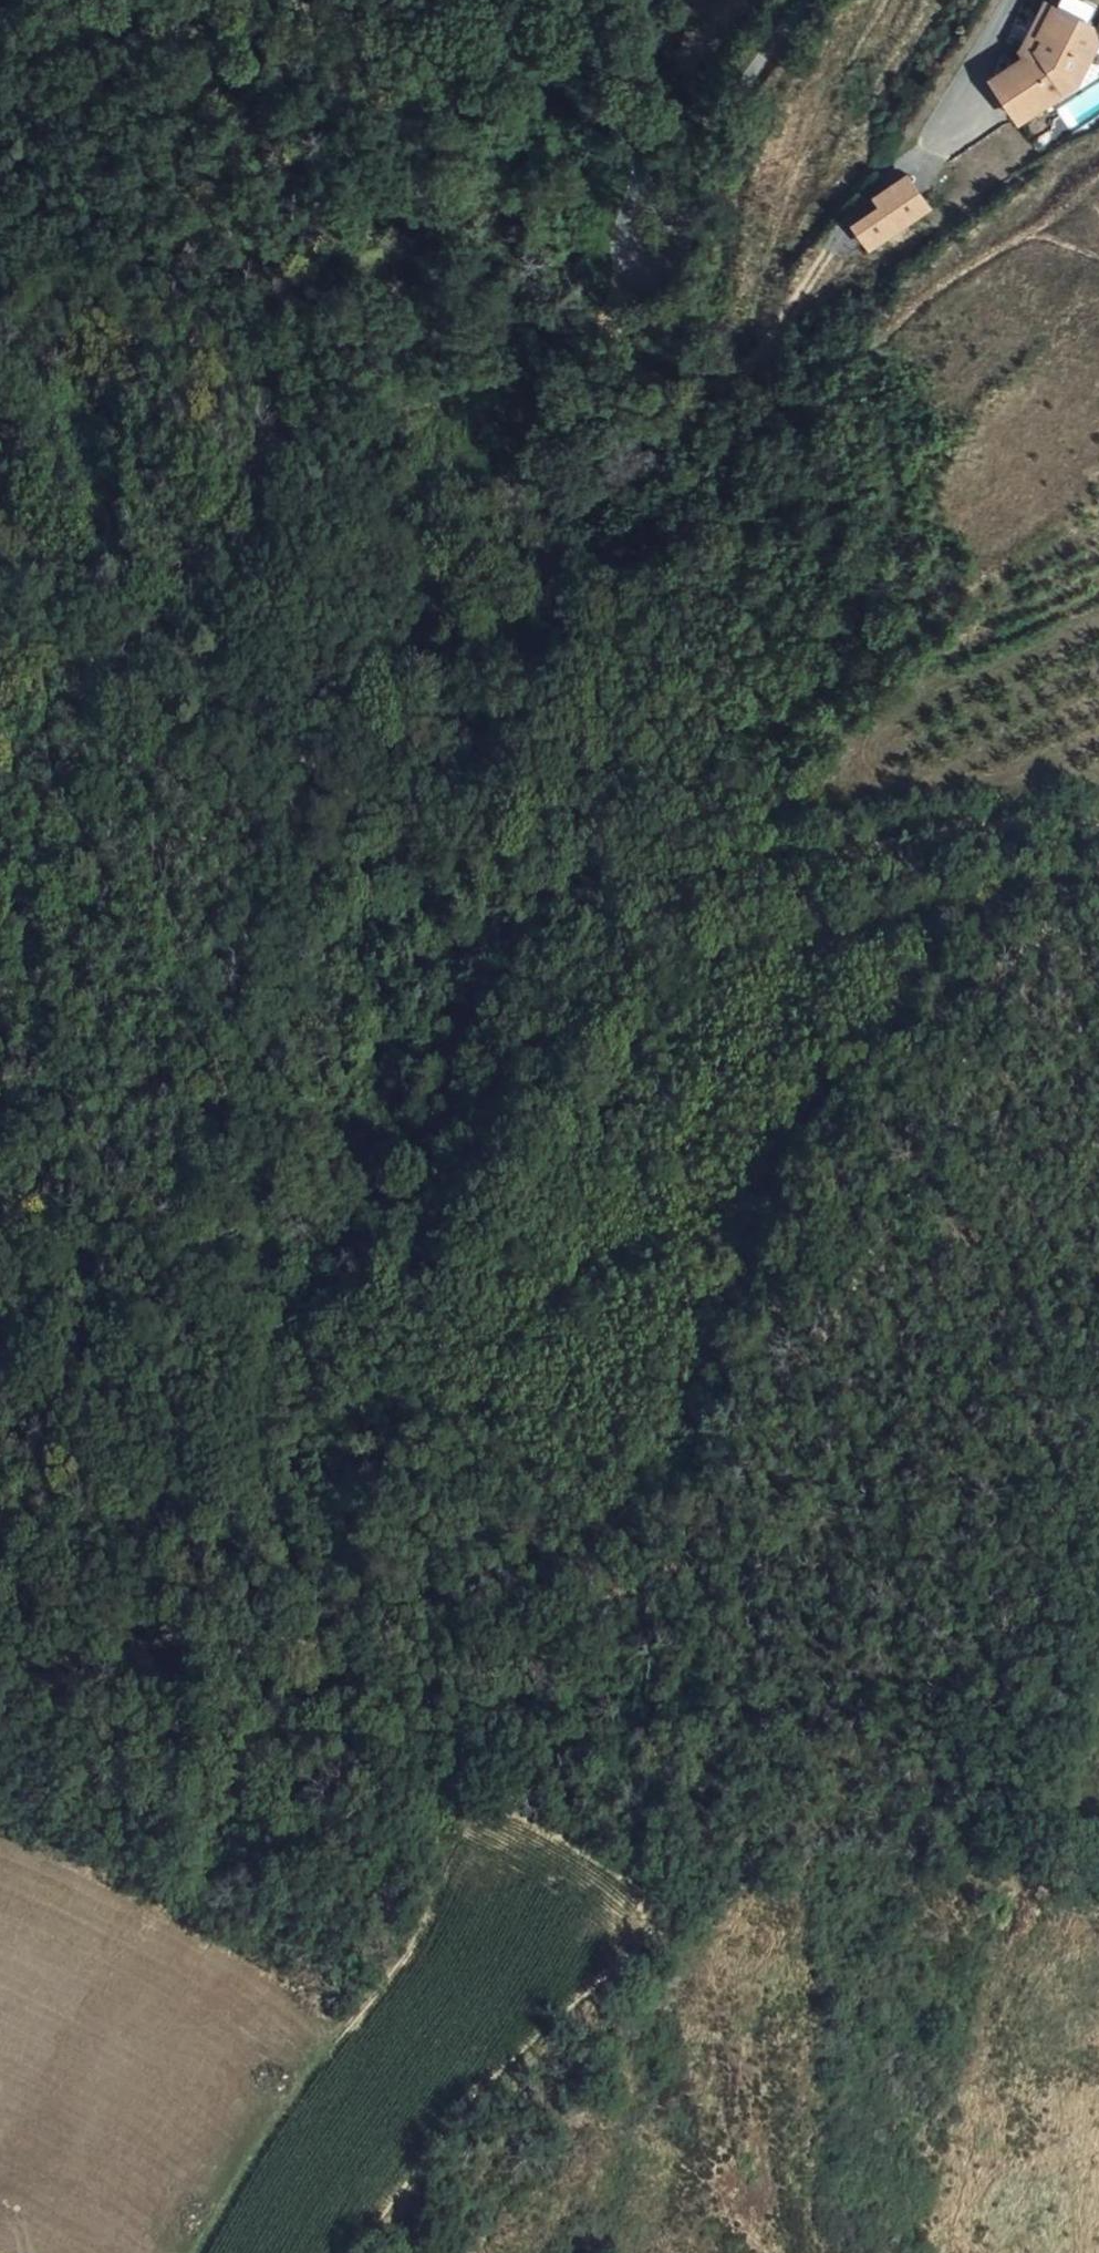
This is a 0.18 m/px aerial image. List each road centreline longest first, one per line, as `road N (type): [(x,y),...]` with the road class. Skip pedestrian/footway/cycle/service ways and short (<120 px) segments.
road 1 (track): [(0,532),(33,545),(322,768),(443,845),(606,895),(954,826),(1098,816)]
road 2 (unclassified): [(630,0),(632,278),(662,277),(800,0)]

